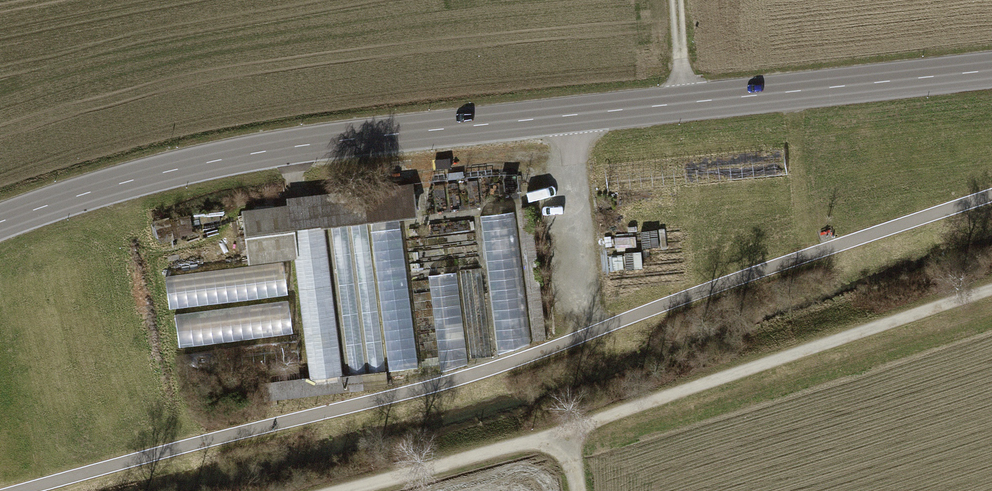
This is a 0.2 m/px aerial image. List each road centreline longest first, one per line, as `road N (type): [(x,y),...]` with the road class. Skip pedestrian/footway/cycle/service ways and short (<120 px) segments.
road 1 (track): [(18,490),(392,401),(991,200)]
road 2 (secondary): [(0,222),(109,185),(298,146),(991,71)]
road 3 (track): [(991,296),(572,436),(356,490)]

